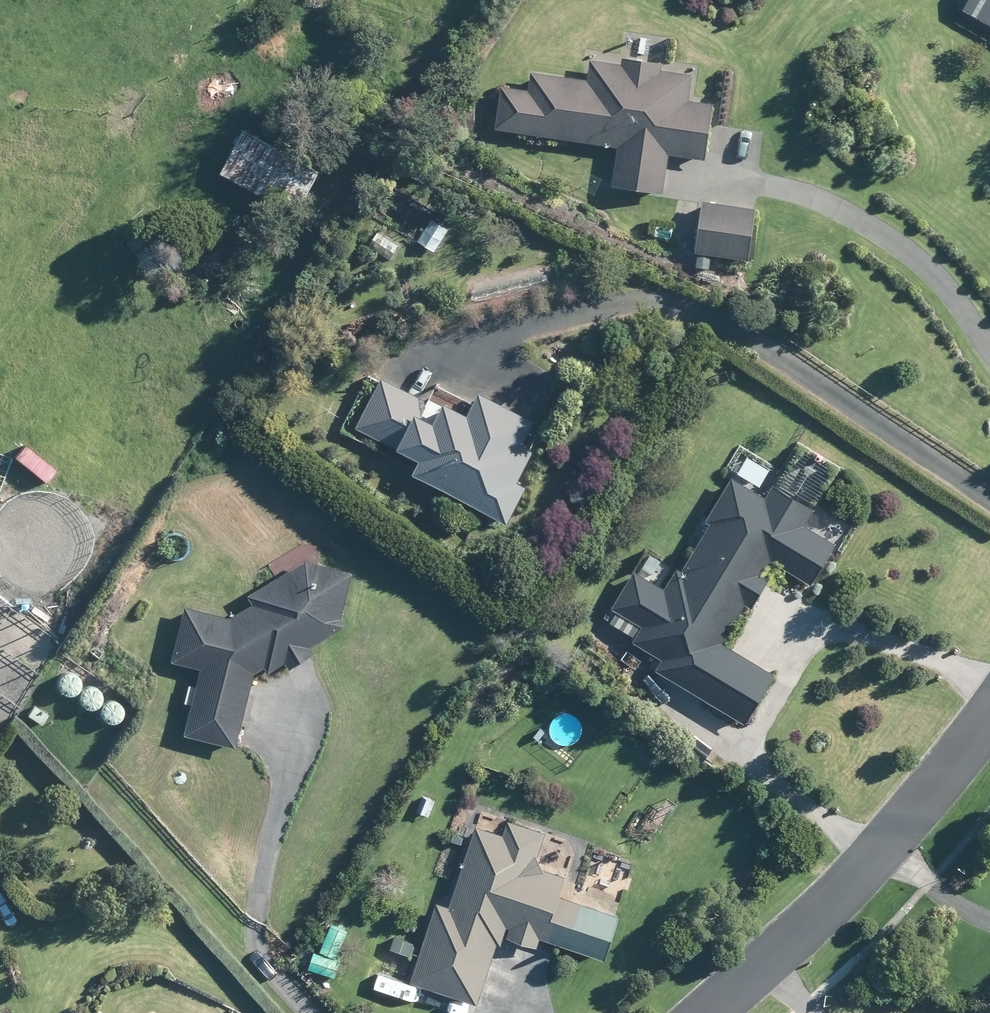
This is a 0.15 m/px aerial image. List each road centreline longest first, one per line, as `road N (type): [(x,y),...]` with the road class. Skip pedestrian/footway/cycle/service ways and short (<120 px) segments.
road 1 (residential): [(989,715),(885,839),(711,1012)]

